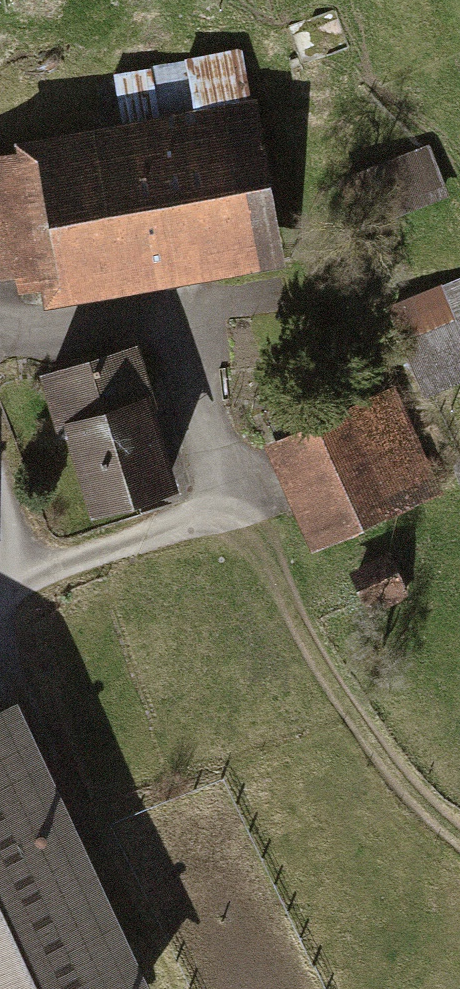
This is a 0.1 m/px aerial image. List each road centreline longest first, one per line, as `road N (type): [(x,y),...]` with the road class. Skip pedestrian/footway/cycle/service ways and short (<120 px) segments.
road 1 (track): [(24,580),(263,525),(376,752),(459,818)]

